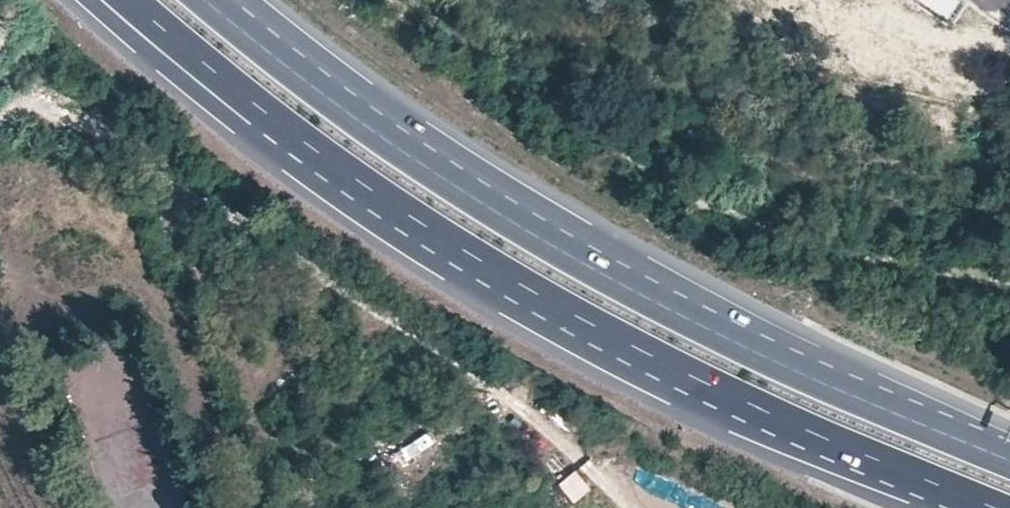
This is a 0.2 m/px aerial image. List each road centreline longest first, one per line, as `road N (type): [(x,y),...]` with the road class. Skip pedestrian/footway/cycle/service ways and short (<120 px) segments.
road 1 (trunk): [(94,0),(208,105),(363,221),(600,357),(964,502)]
road 2 (trunk): [(129,0),(226,88),(378,203),(608,343),(964,502)]
road 3 (trunk): [(979,453),(626,295),(407,163),(194,0)]
road 4 (trunk): [(979,453),(587,253),(456,166),(239,0)]
road 5 (track): [(0,115),(21,110),(75,130),(223,209),(561,430)]

